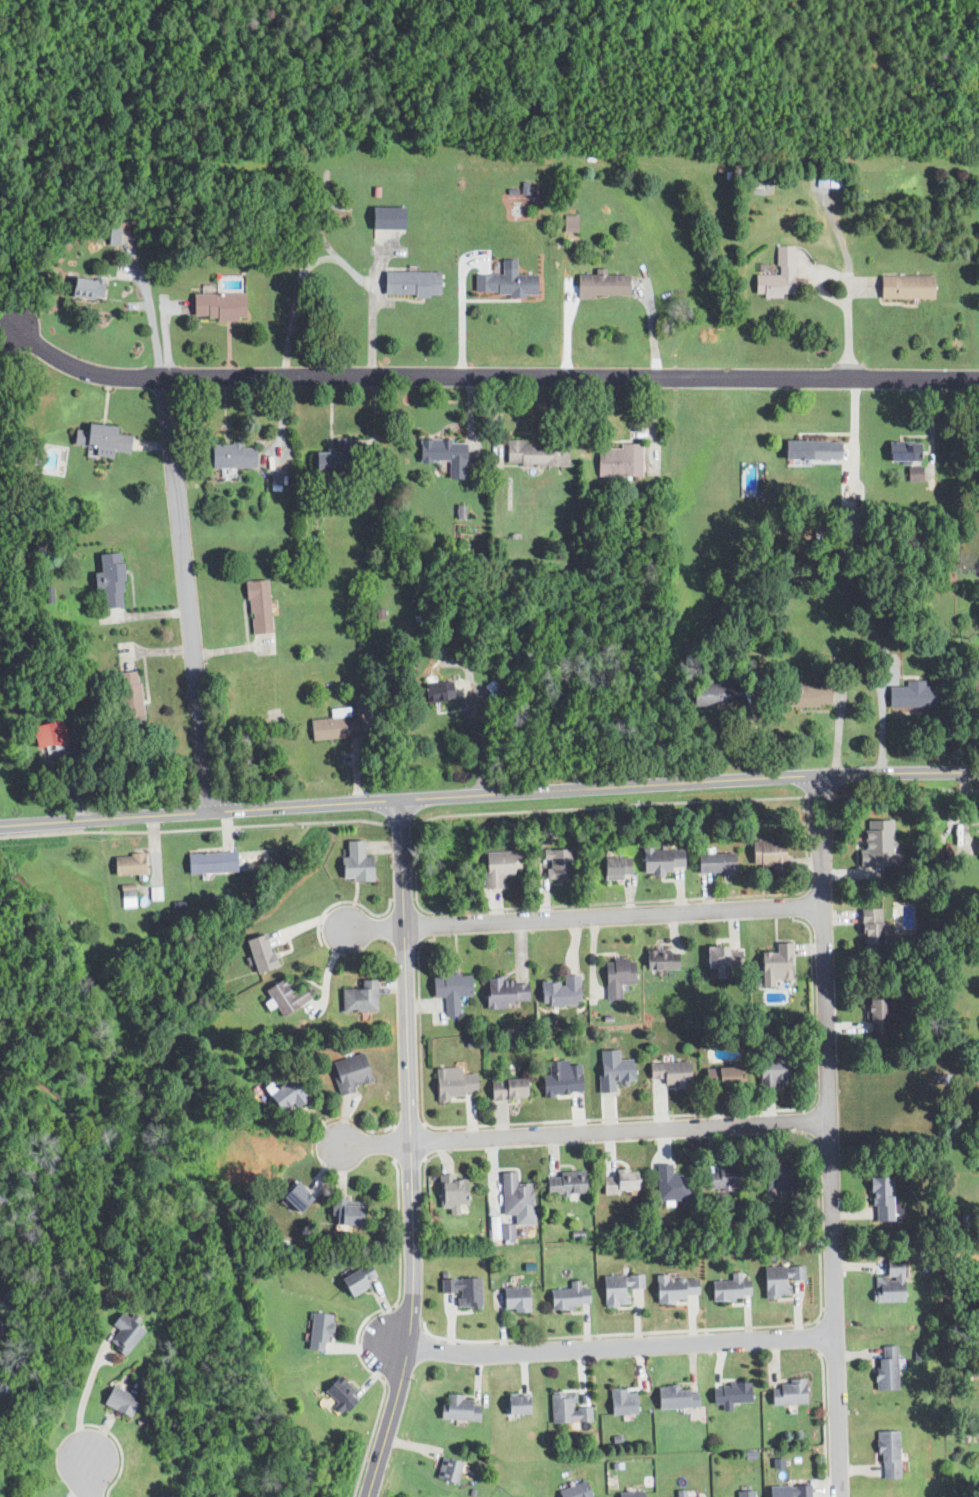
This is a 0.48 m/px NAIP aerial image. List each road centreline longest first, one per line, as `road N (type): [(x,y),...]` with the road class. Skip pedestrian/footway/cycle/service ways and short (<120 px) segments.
road 1 (residential): [(165,377),(978,379)]
road 2 (residential): [(818,776),(837,1496)]
road 3 (residential): [(365,1496),(399,1383),(413,1297),(400,800)]
road 4 (tertiary): [(978,770),(400,800)]
road 5 (residential): [(208,811),(165,377)]
road 6 (residential): [(406,1344),(483,1355),(833,1337)]
road 7 (residential): [(828,1122),(411,1141)]
road 8 (residential): [(822,905),(406,926)]
road 9 (tertiary): [(400,800),(0,825)]
road 10 (residential): [(165,377),(81,368),(16,326)]

